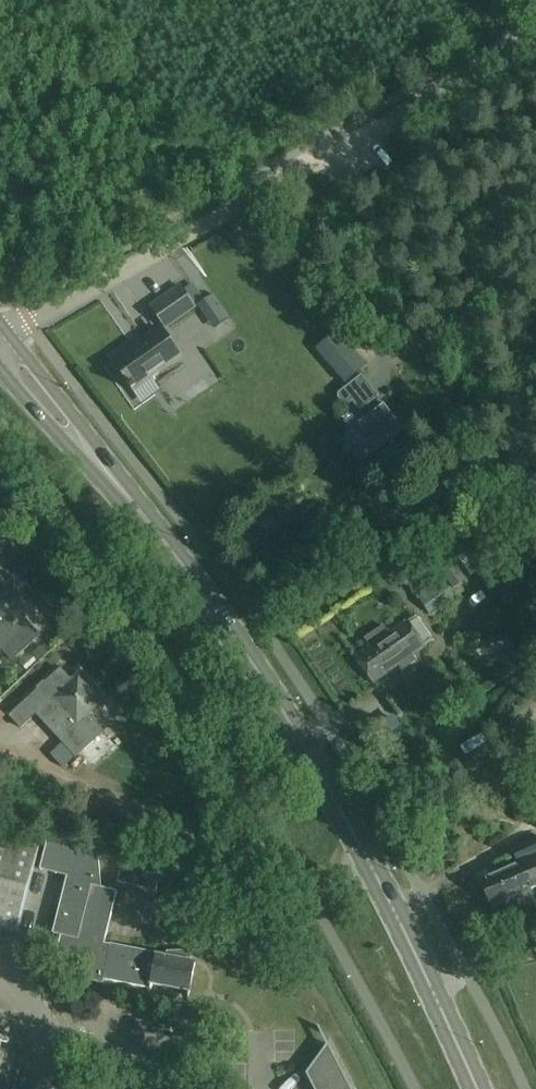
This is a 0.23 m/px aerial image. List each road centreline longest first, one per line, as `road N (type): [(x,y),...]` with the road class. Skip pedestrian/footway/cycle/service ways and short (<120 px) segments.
road 1 (primary): [(477,1088),(371,863),(261,675),(166,544),(0,345)]
road 2 (track): [(535,41),(0,339)]

